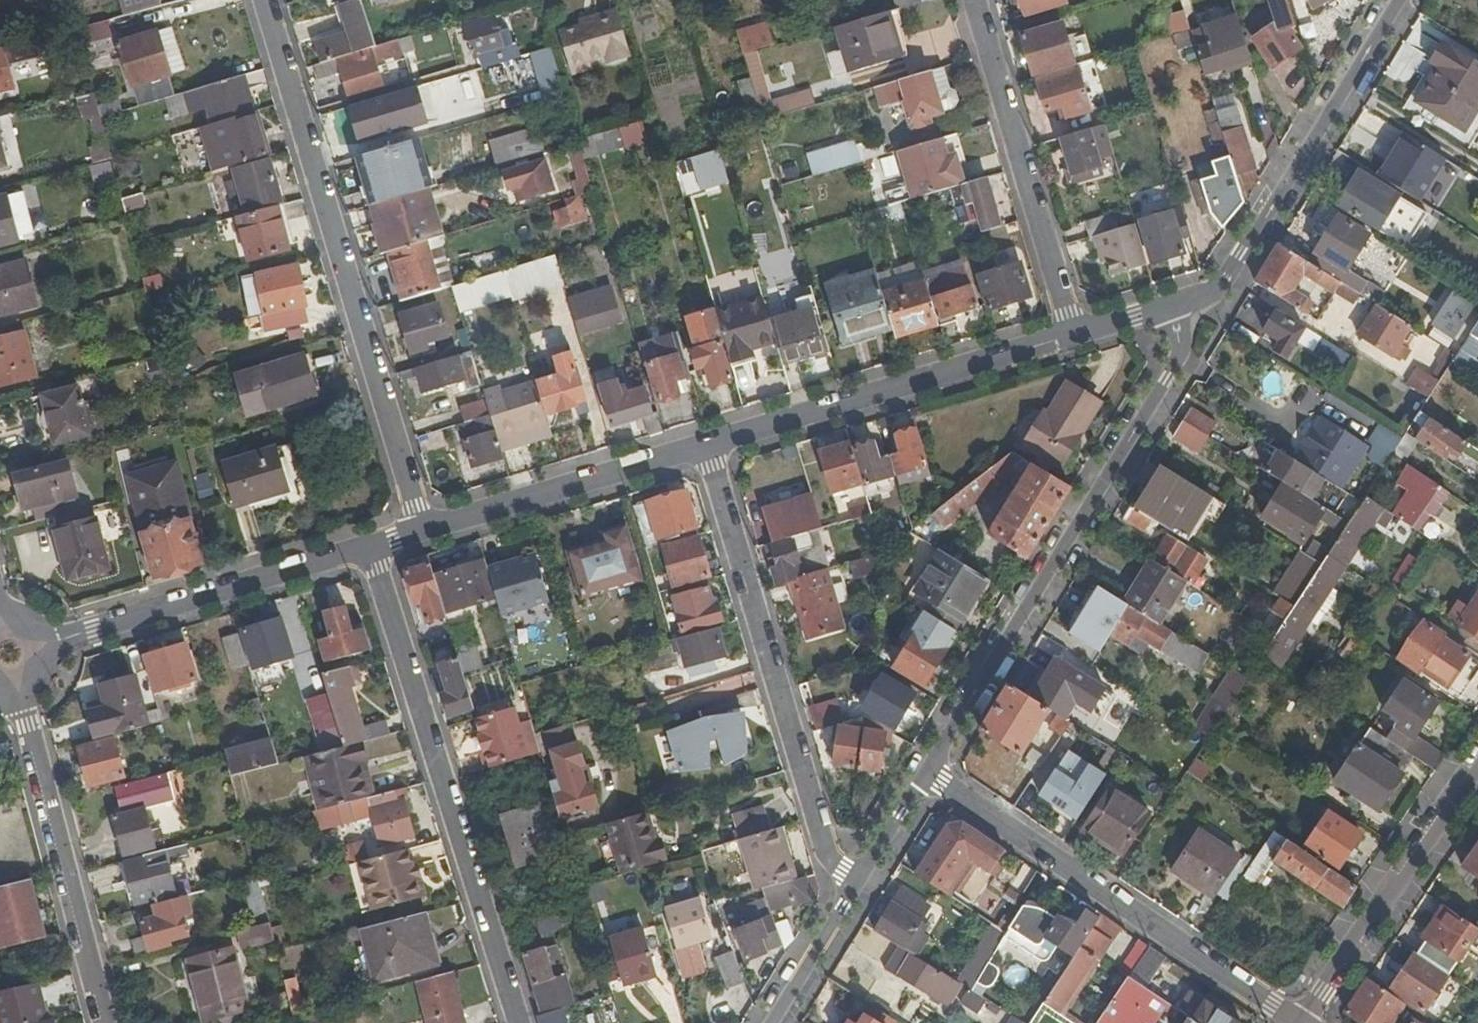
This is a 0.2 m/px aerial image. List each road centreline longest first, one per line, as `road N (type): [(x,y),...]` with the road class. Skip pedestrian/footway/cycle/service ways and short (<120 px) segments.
road 1 (unclassified): [(421,528),(264,0)]
road 2 (residential): [(926,770),(1180,356),(1176,306)]
road 3 (residential): [(369,550),(522,1022)]
road 4 (residential): [(856,886),(825,850),(707,443)]
road 5 (residential): [(926,770),(1298,1022)]
road 6 (residential): [(1176,306),(1224,283),(1395,0)]
road 7 (residential): [(707,443),(1074,333)]
road 8 (residential): [(1074,333),(975,0)]
road 9 (residential): [(105,1022),(19,693)]
road 10 (residential): [(45,645),(369,550)]
road 11 (residential): [(1477,762),(1303,1022)]
road 12 (residential): [(421,528),(707,443)]
road 13 (residential): [(774,1022),(856,886)]
road 14 (residential): [(856,886),(926,770)]

